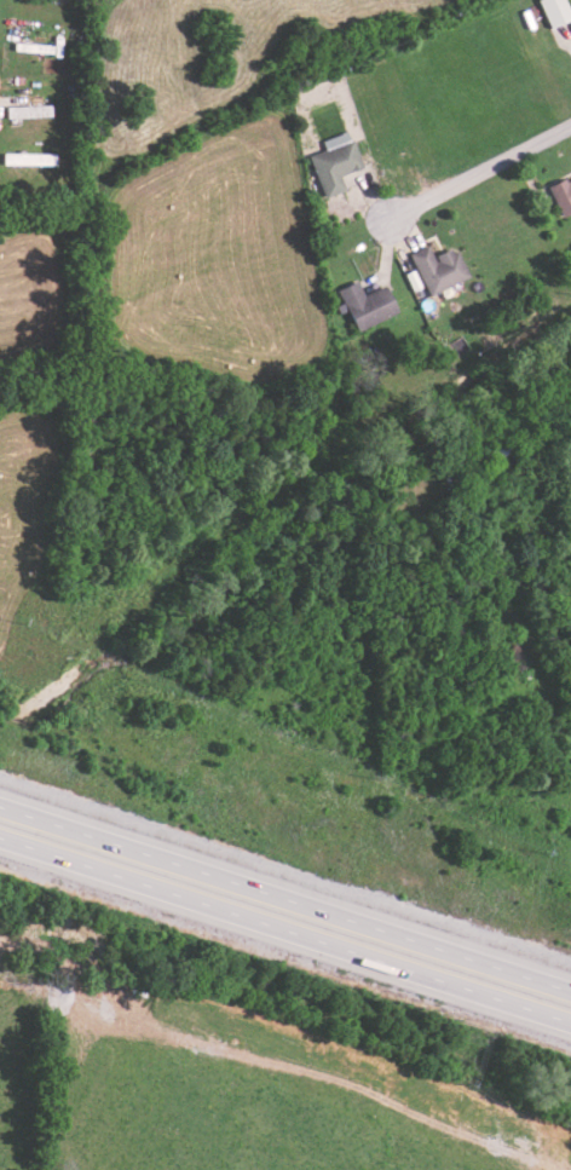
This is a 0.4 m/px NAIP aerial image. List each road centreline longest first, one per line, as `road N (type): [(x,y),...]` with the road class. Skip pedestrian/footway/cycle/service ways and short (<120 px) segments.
road 1 (primary): [(0,844),(570,1024)]
road 2 (primary): [(570,991),(0,811)]

